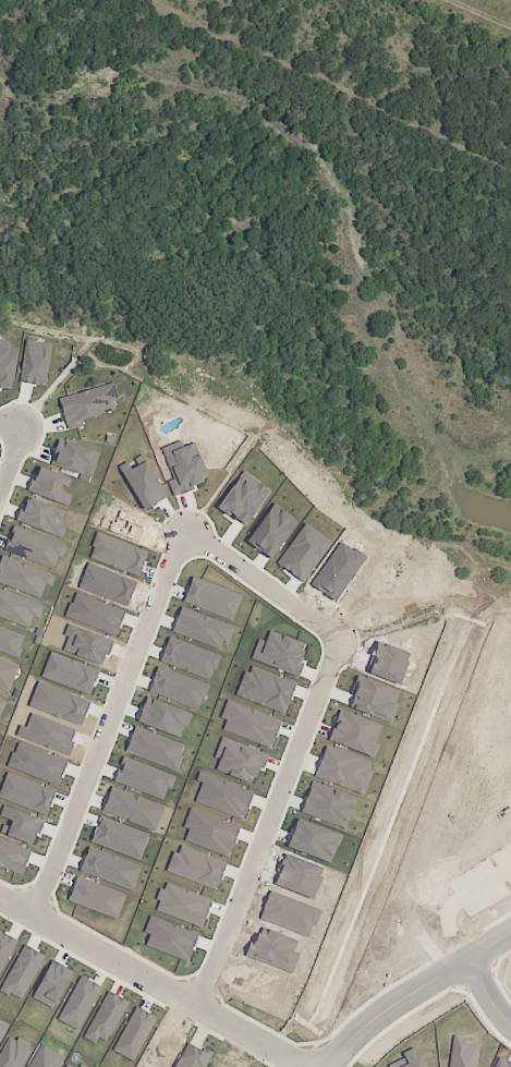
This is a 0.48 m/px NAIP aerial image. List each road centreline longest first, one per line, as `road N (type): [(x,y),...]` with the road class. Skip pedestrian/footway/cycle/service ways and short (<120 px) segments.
road 1 (residential): [(37,918),(190,546)]
road 2 (residential): [(337,646),(332,684),(203,1009)]
road 3 (residential): [(0,897),(309,1066)]
road 4 (residential): [(355,1050),(406,1007),(510,950)]
road 5 (residential): [(190,546),(206,547),(337,646)]
road 6 (residential): [(510,72),(451,53),(370,0)]

